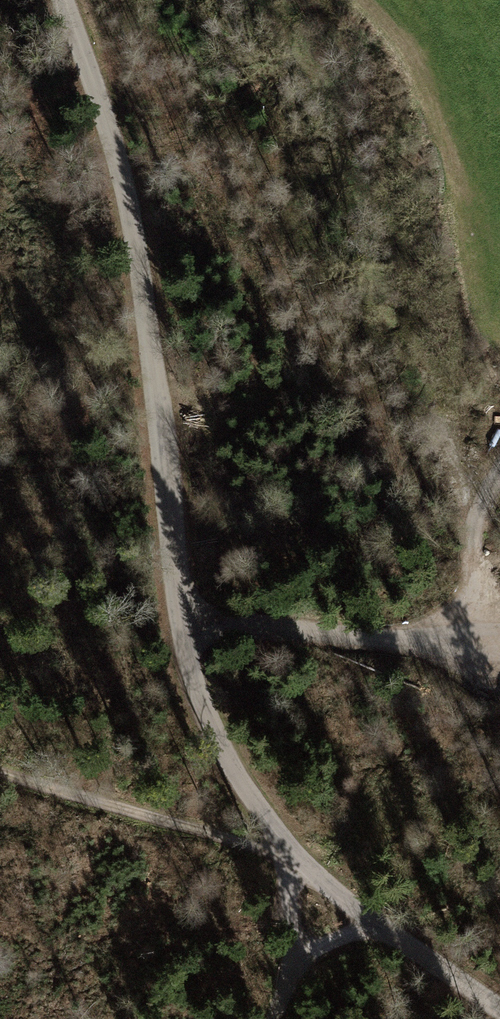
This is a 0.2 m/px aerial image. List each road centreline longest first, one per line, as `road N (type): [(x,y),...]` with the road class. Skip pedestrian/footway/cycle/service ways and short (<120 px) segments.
road 1 (unclassified): [(64,0),(129,209),(190,651),(212,723),(254,801),(312,873),(499,1010)]
road 2 (track): [(0,771),(294,855)]
road 3 (track): [(363,0),(412,62),(470,200)]

